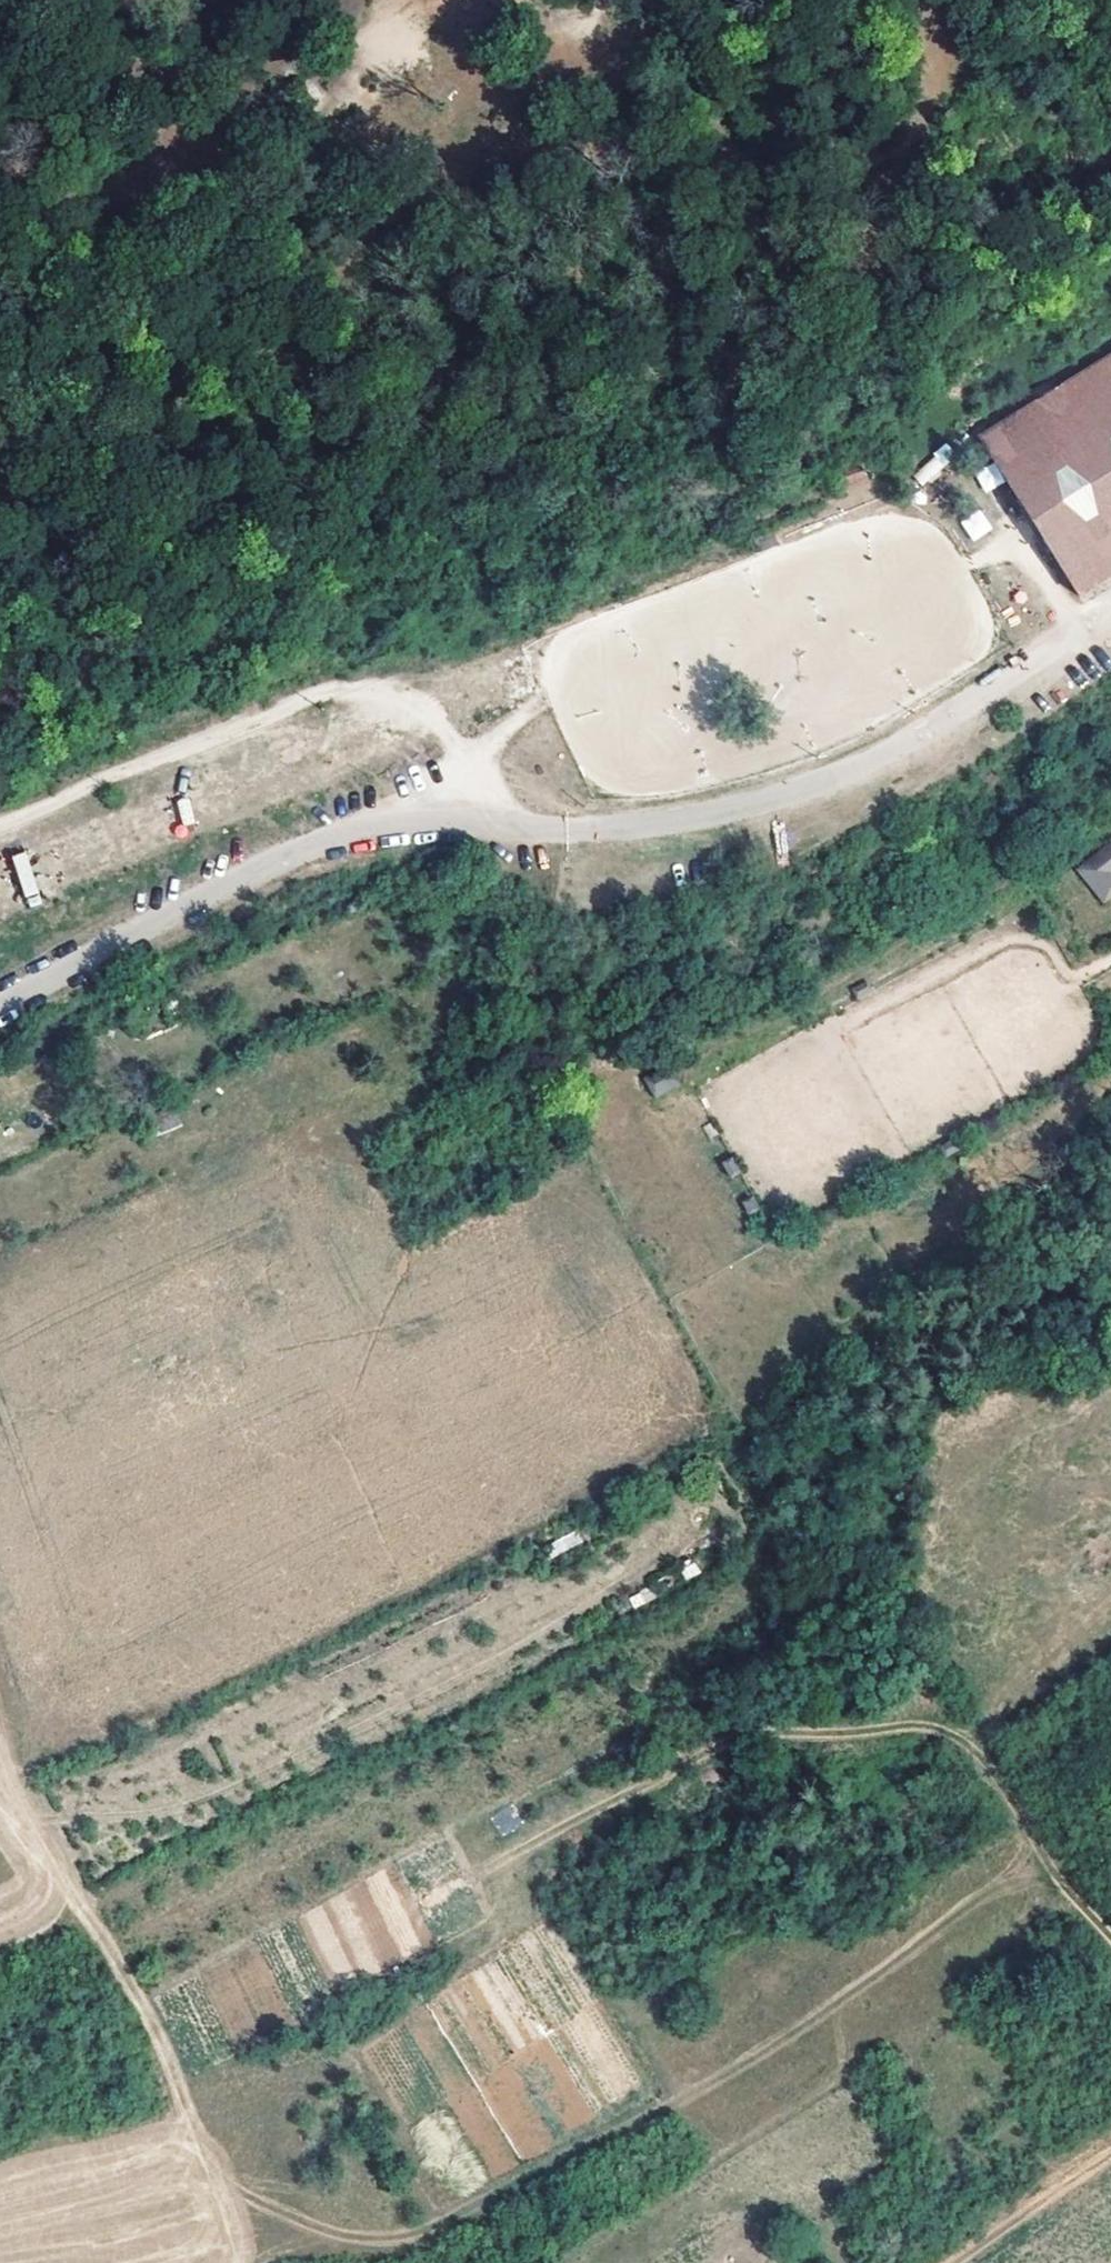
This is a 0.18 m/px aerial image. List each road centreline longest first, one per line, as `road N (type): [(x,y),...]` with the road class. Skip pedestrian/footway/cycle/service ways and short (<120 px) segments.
road 1 (residential): [(0,1003),(294,853),(358,830),(470,820),(581,829),(656,824),(813,786),(953,715),(1110,615)]
road 2 (track): [(236,2262),(158,2042),(32,1807),(0,1701)]
road 3 (track): [(979,1739),(1065,1884),(1110,1935)]
road 4 (track): [(1110,2154),(952,2262)]

